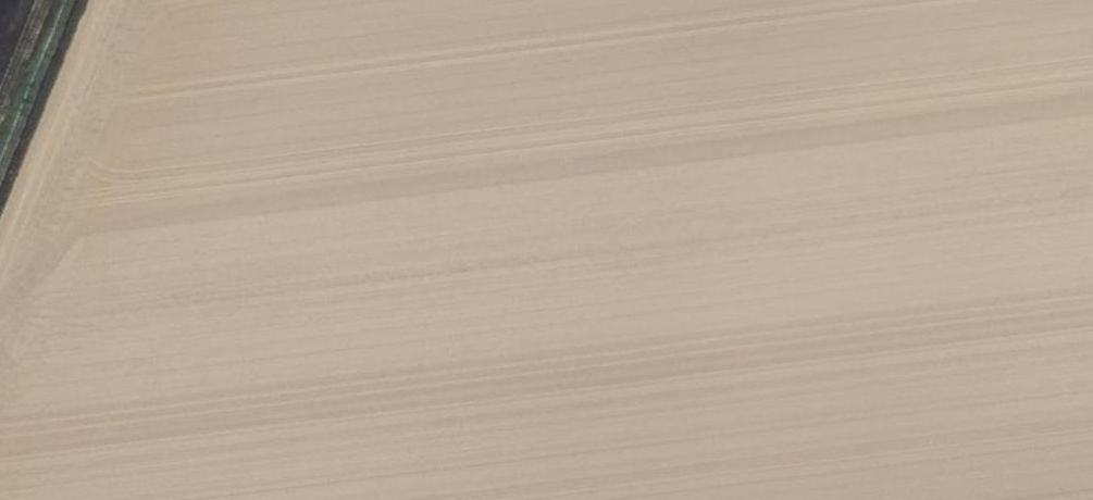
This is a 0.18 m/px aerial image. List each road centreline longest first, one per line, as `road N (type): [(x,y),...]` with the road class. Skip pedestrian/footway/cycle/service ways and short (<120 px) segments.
road 1 (track): [(0,162),(67,0)]

